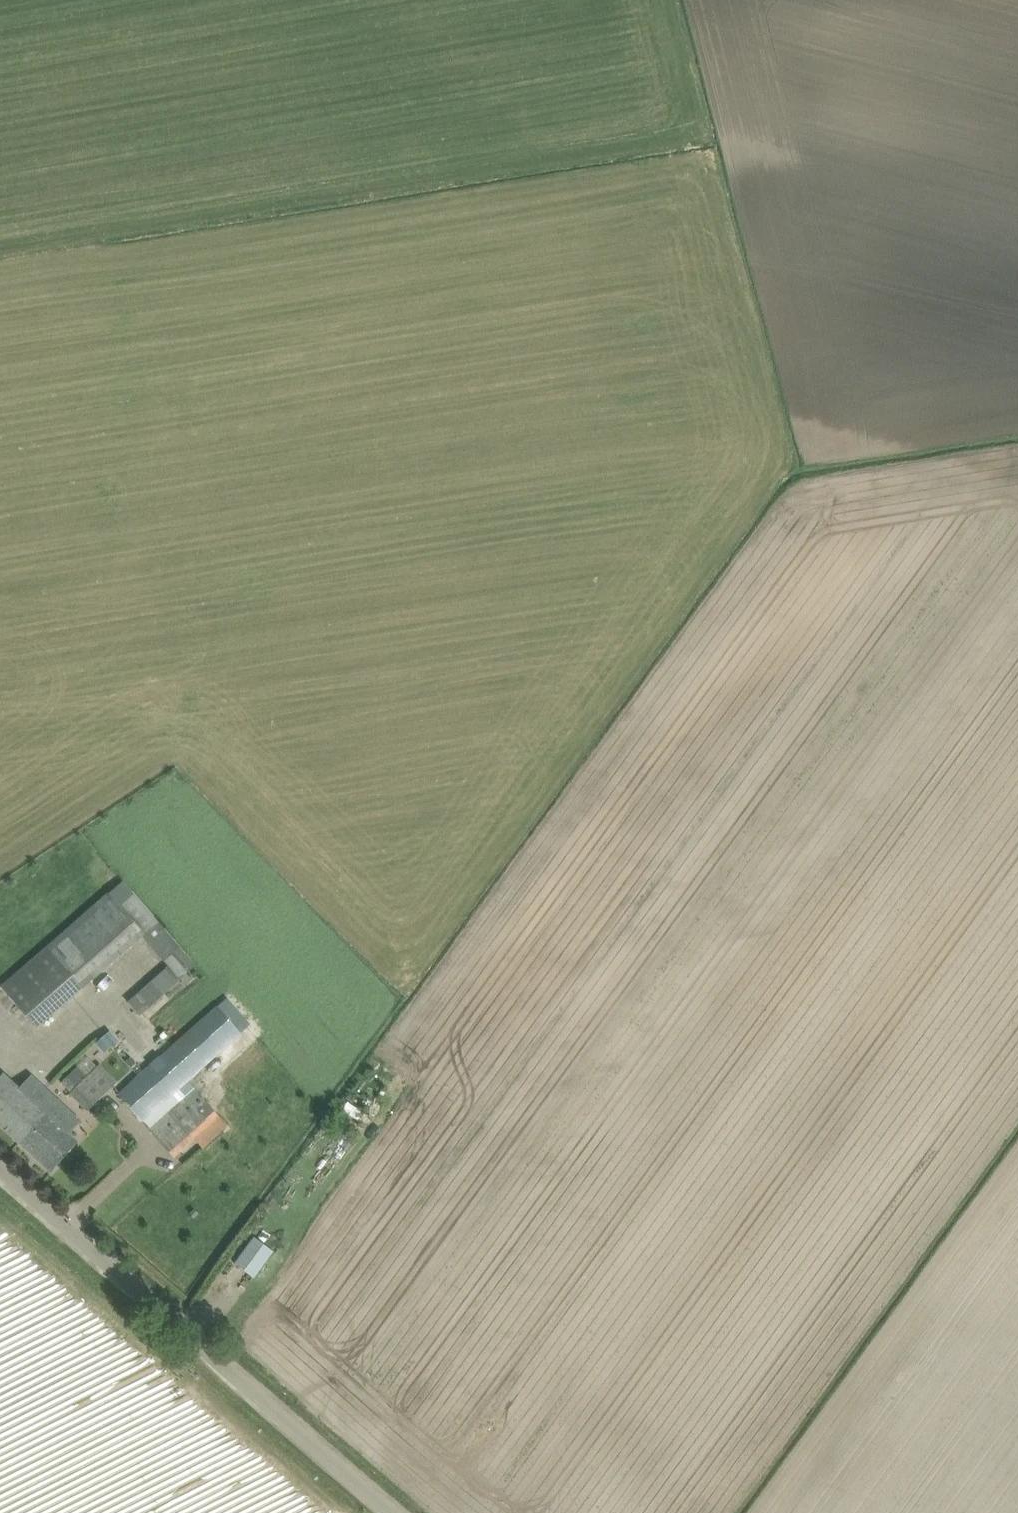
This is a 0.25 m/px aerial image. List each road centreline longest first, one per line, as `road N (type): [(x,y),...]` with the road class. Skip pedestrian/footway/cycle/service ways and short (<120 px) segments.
road 1 (unclassified): [(375,1512),(0,1196)]

